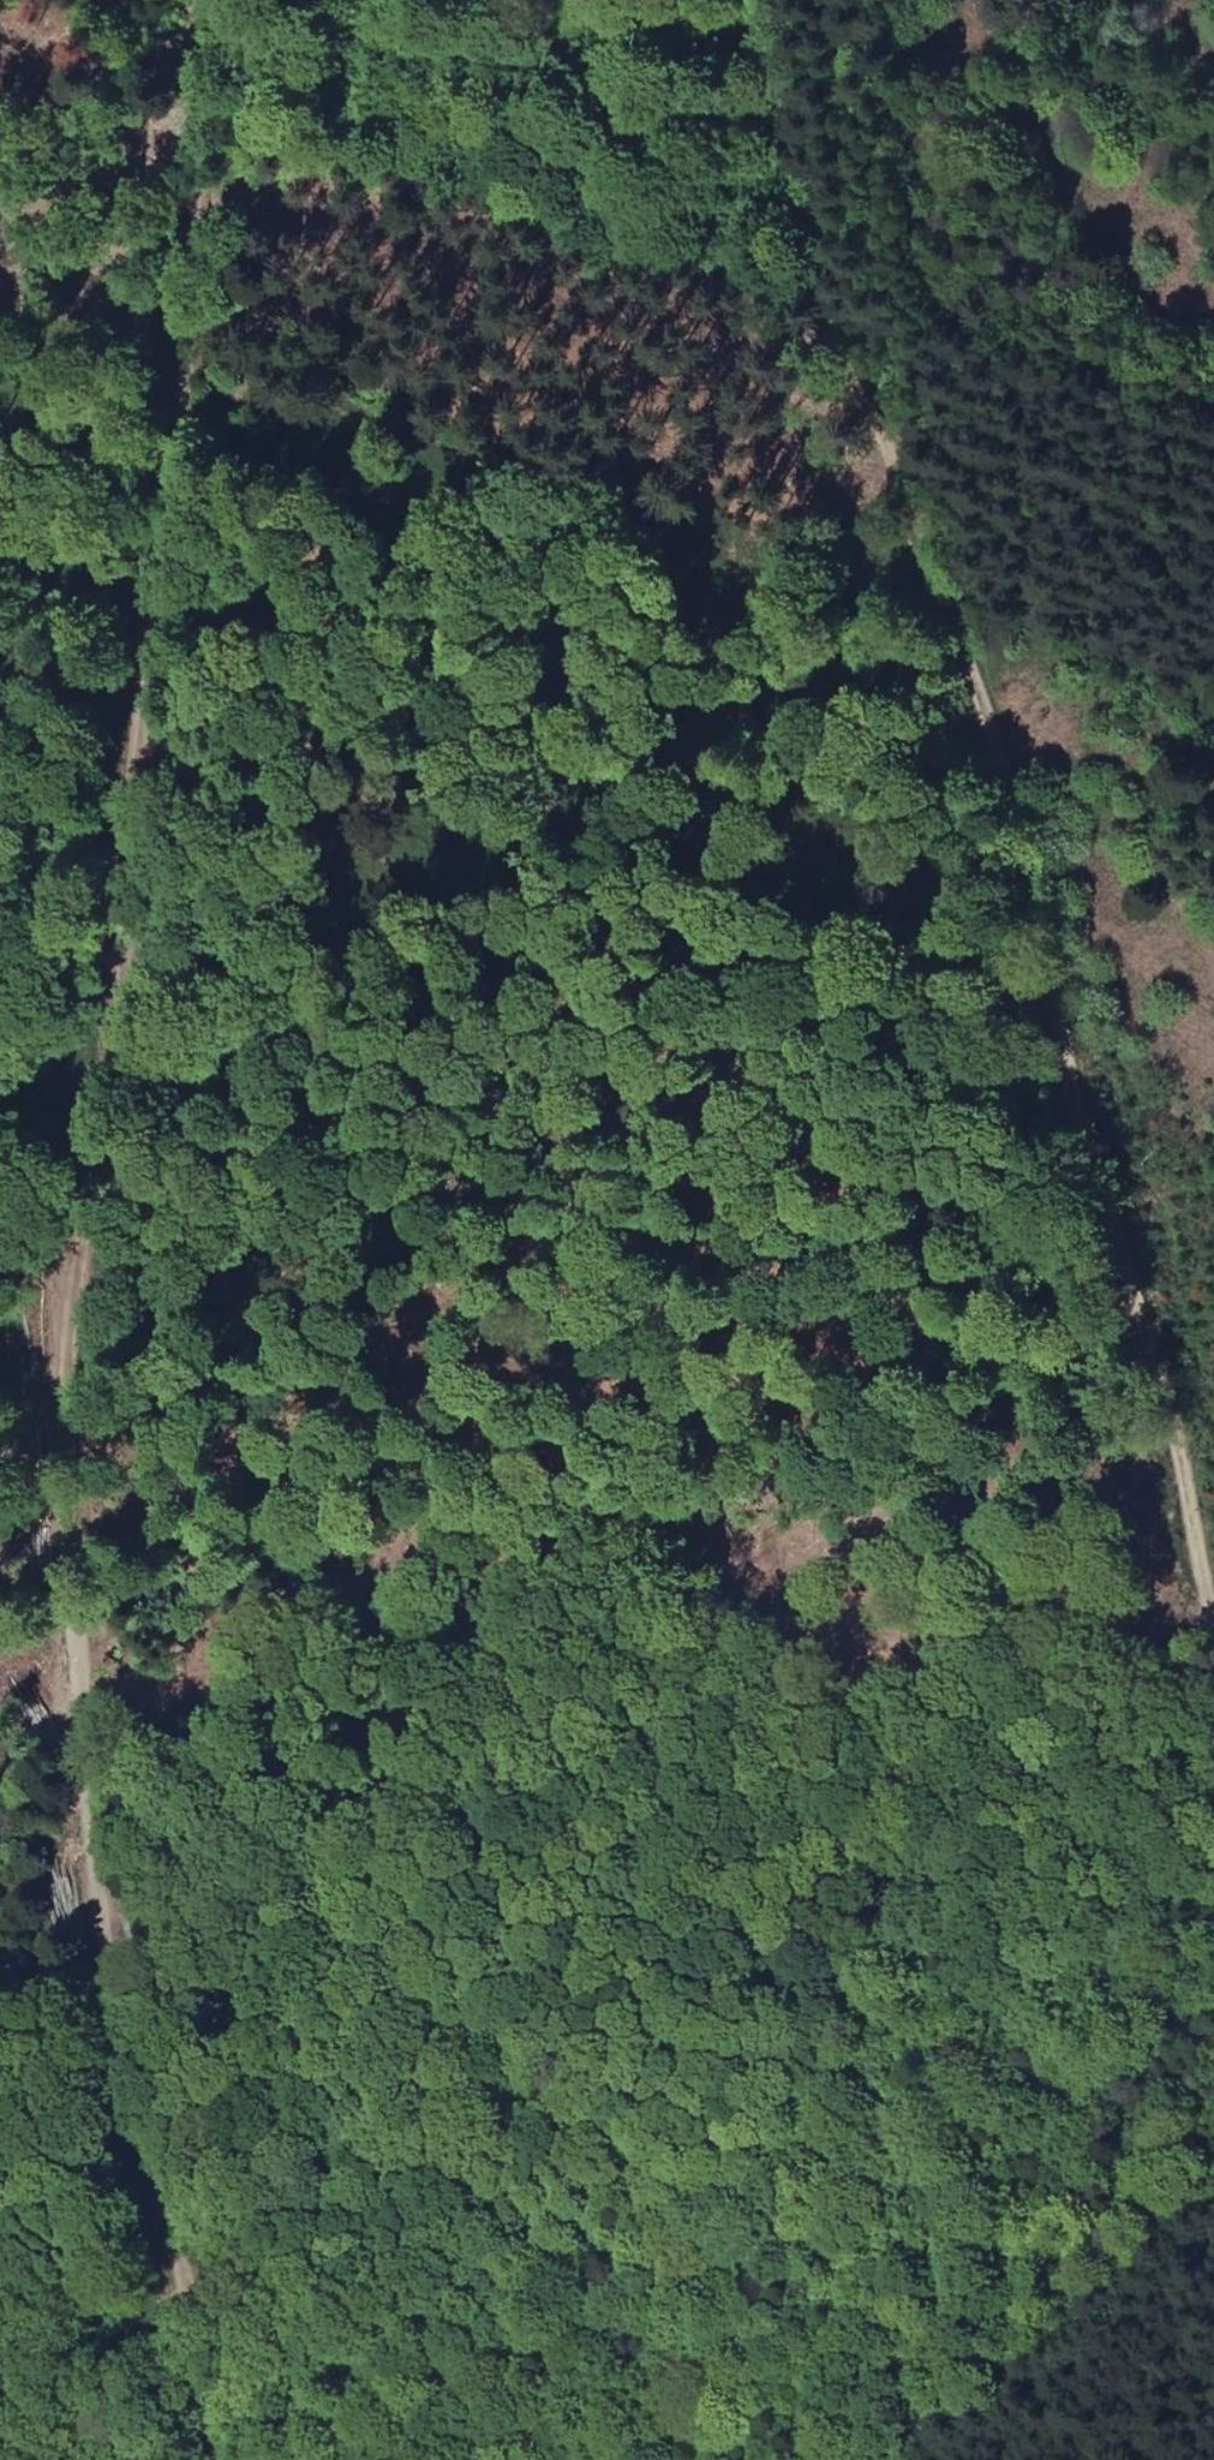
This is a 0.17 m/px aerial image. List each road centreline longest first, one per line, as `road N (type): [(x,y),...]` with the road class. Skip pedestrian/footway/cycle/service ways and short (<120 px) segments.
road 1 (track): [(211,0),(100,998),(51,1323),(68,1633),(117,2092),(230,2459)]
road 2 (track): [(1213,1520),(967,645),(815,318),(759,0)]

